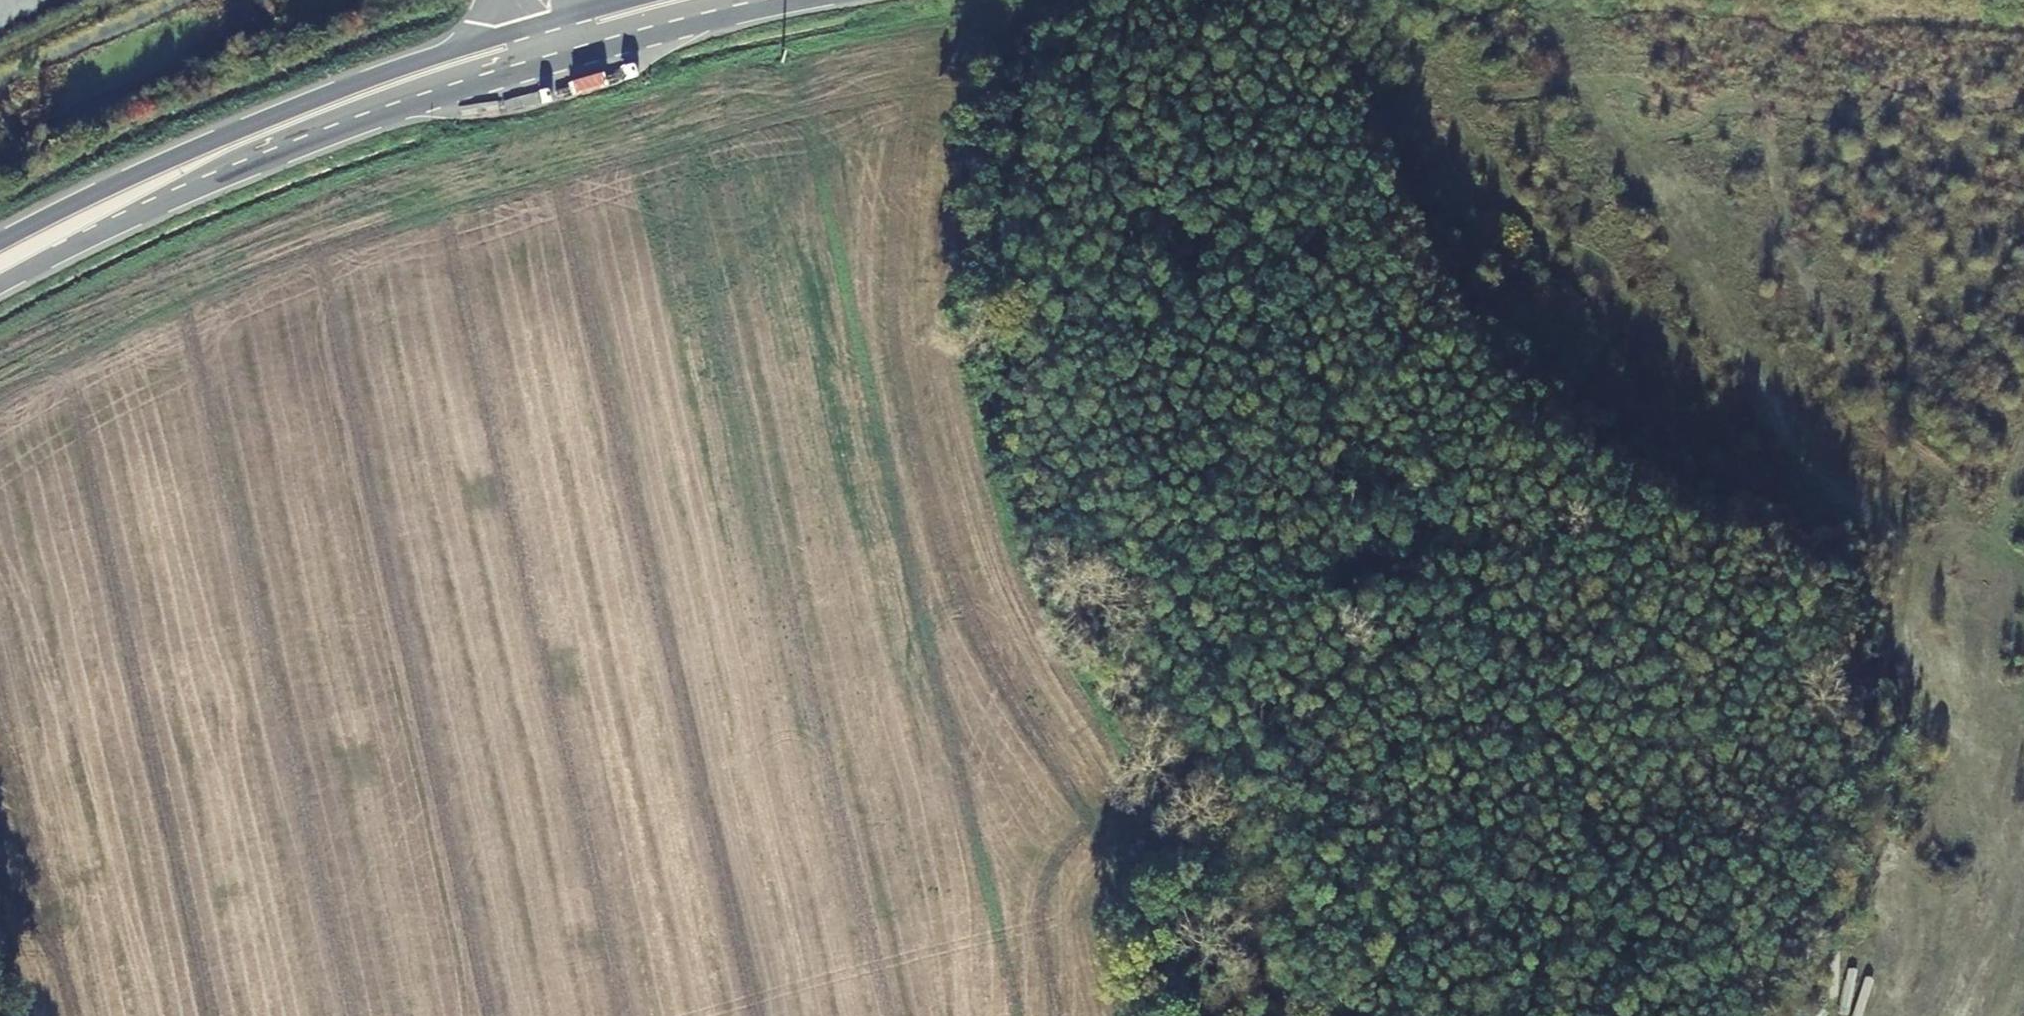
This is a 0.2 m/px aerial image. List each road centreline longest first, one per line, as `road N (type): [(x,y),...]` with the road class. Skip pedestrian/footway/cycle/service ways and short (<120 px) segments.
road 1 (secondary): [(0,262),(257,133),(552,32)]
road 2 (secondary): [(552,32),(705,0)]

